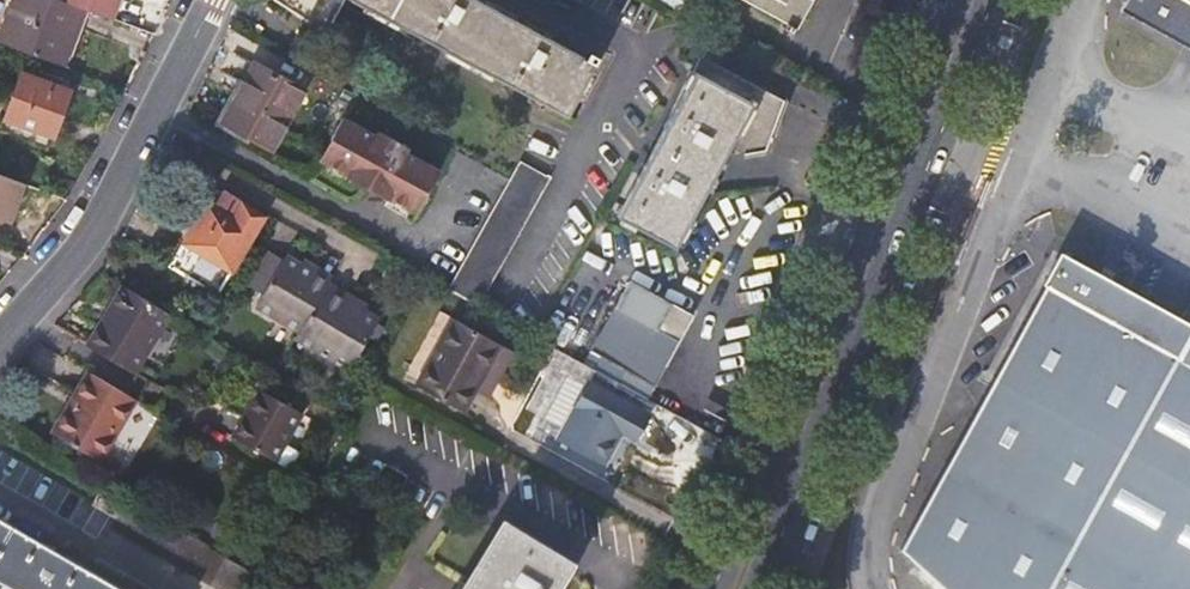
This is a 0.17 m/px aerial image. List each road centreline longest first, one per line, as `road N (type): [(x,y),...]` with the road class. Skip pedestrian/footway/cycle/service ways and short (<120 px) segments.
road 1 (secondary): [(762,588),(995,0)]
road 2 (secondary): [(949,0),(716,588)]
road 3 (residential): [(214,0),(94,230),(0,338)]

